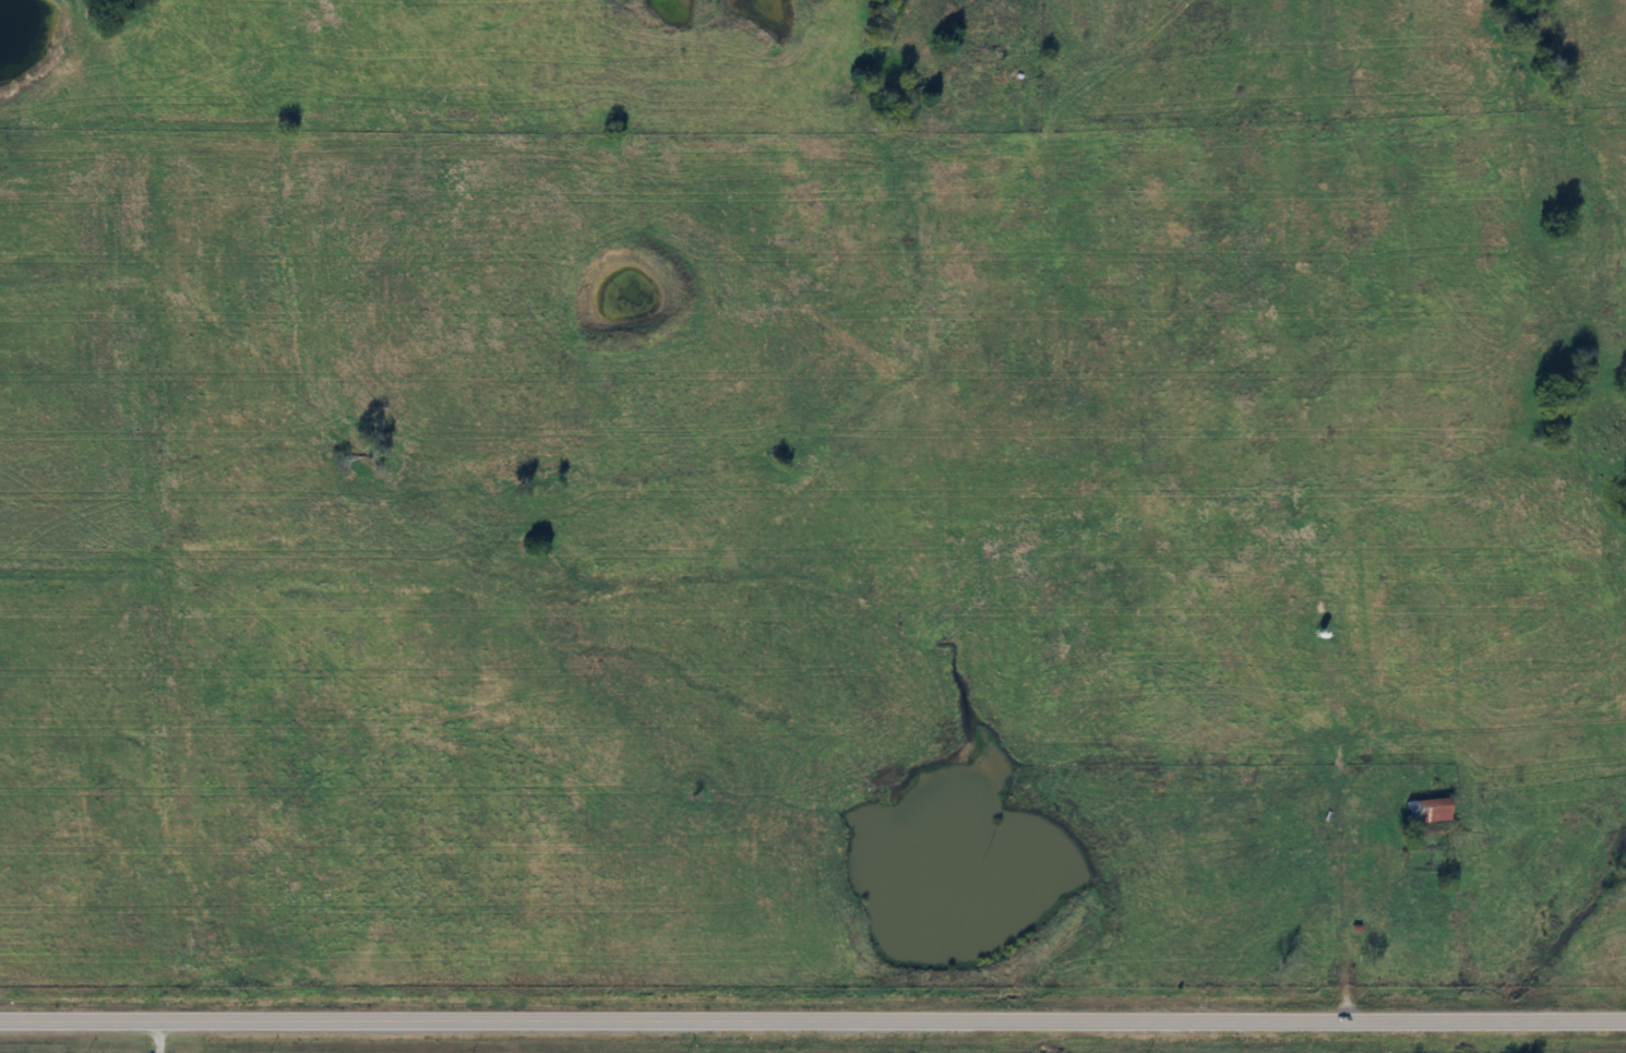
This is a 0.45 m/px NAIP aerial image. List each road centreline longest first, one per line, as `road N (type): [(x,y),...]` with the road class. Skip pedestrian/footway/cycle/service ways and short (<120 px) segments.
road 1 (secondary): [(1625,1023),(0,1023)]
road 2 (residential): [(1352,1025),(1337,753)]

